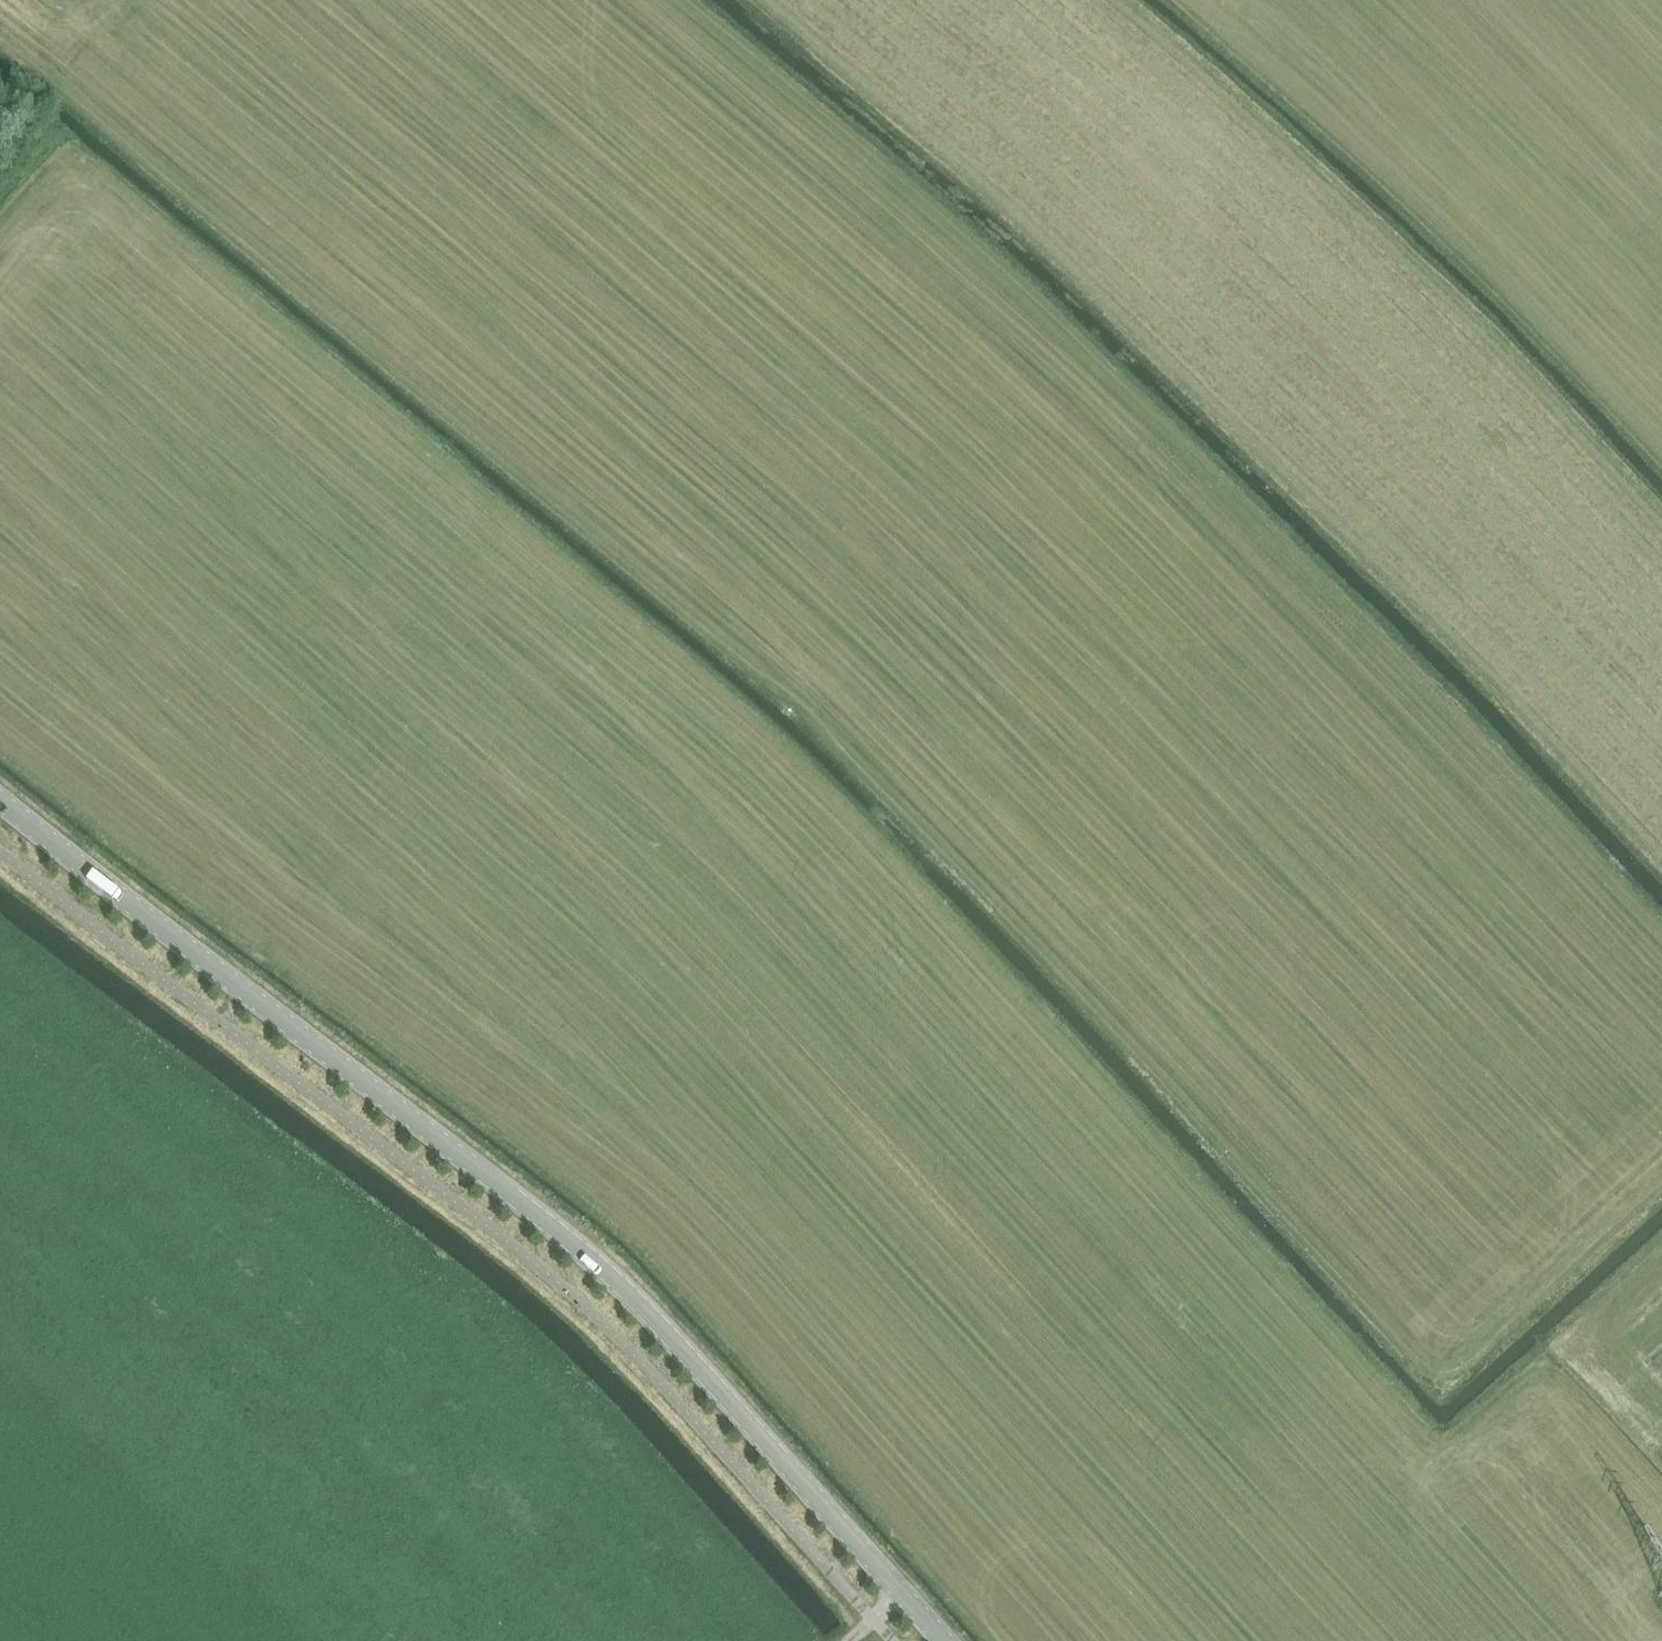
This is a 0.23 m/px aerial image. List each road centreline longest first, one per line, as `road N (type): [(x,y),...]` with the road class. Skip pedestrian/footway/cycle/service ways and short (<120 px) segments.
road 1 (tertiary): [(939,1640),(601,1268),(0,796)]

